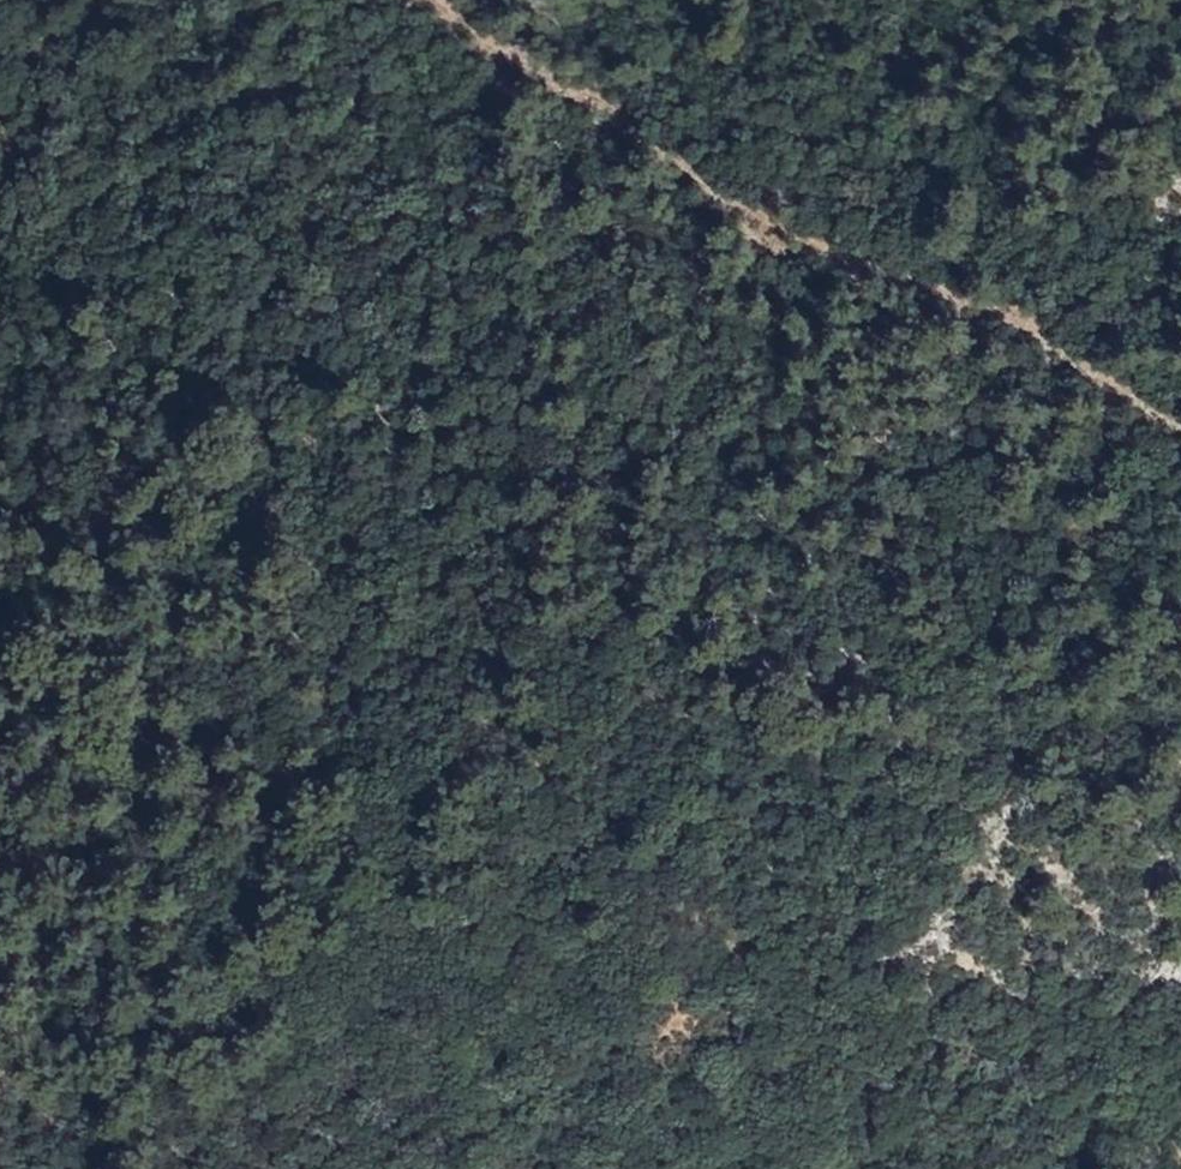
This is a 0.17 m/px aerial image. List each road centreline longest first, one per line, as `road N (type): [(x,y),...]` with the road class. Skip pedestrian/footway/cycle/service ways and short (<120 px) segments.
road 1 (track): [(423,0),(1180,405)]

